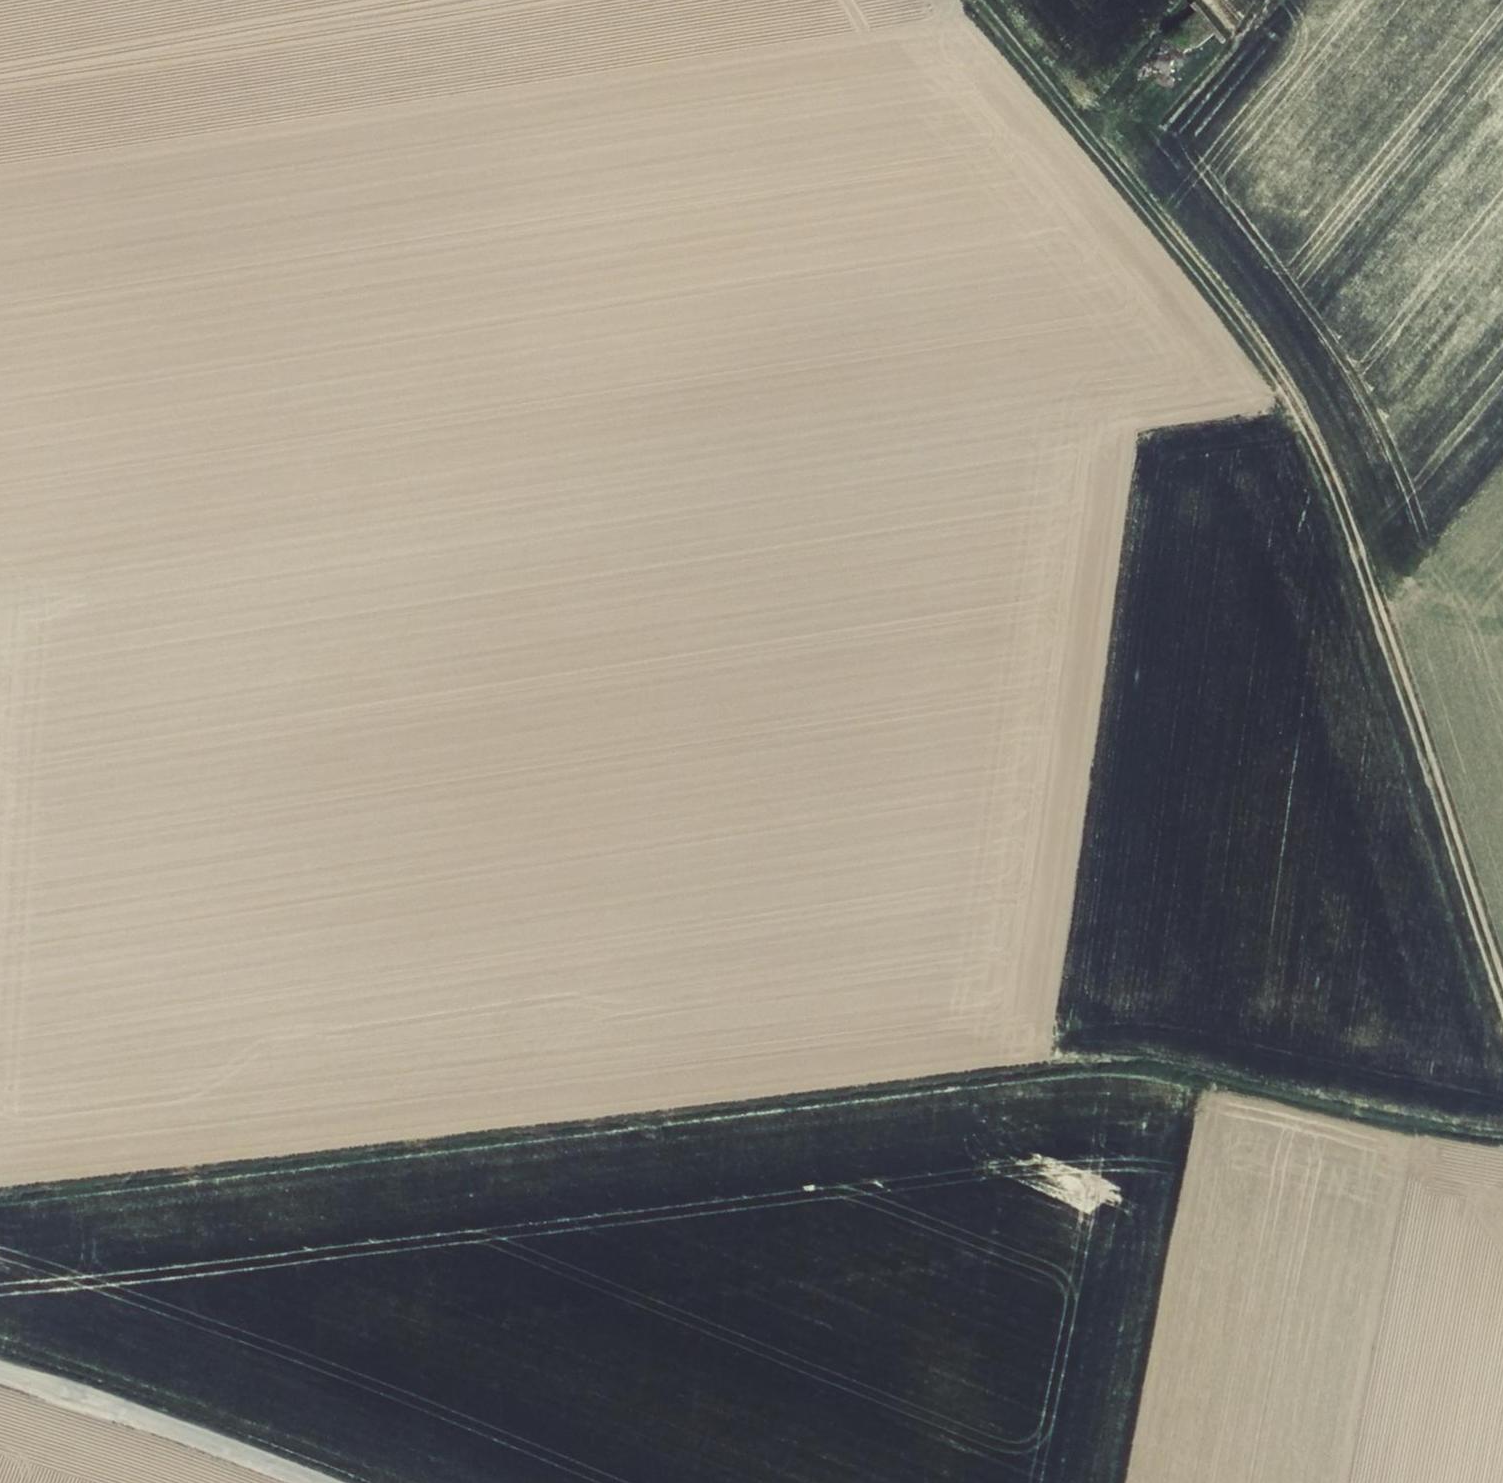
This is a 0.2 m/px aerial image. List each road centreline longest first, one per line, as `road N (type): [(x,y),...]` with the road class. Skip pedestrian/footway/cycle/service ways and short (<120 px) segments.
road 1 (track): [(1502,1001),(1343,517),(1302,423),(1210,286),(972,0)]
road 2 (track): [(320,1482),(0,1372)]

